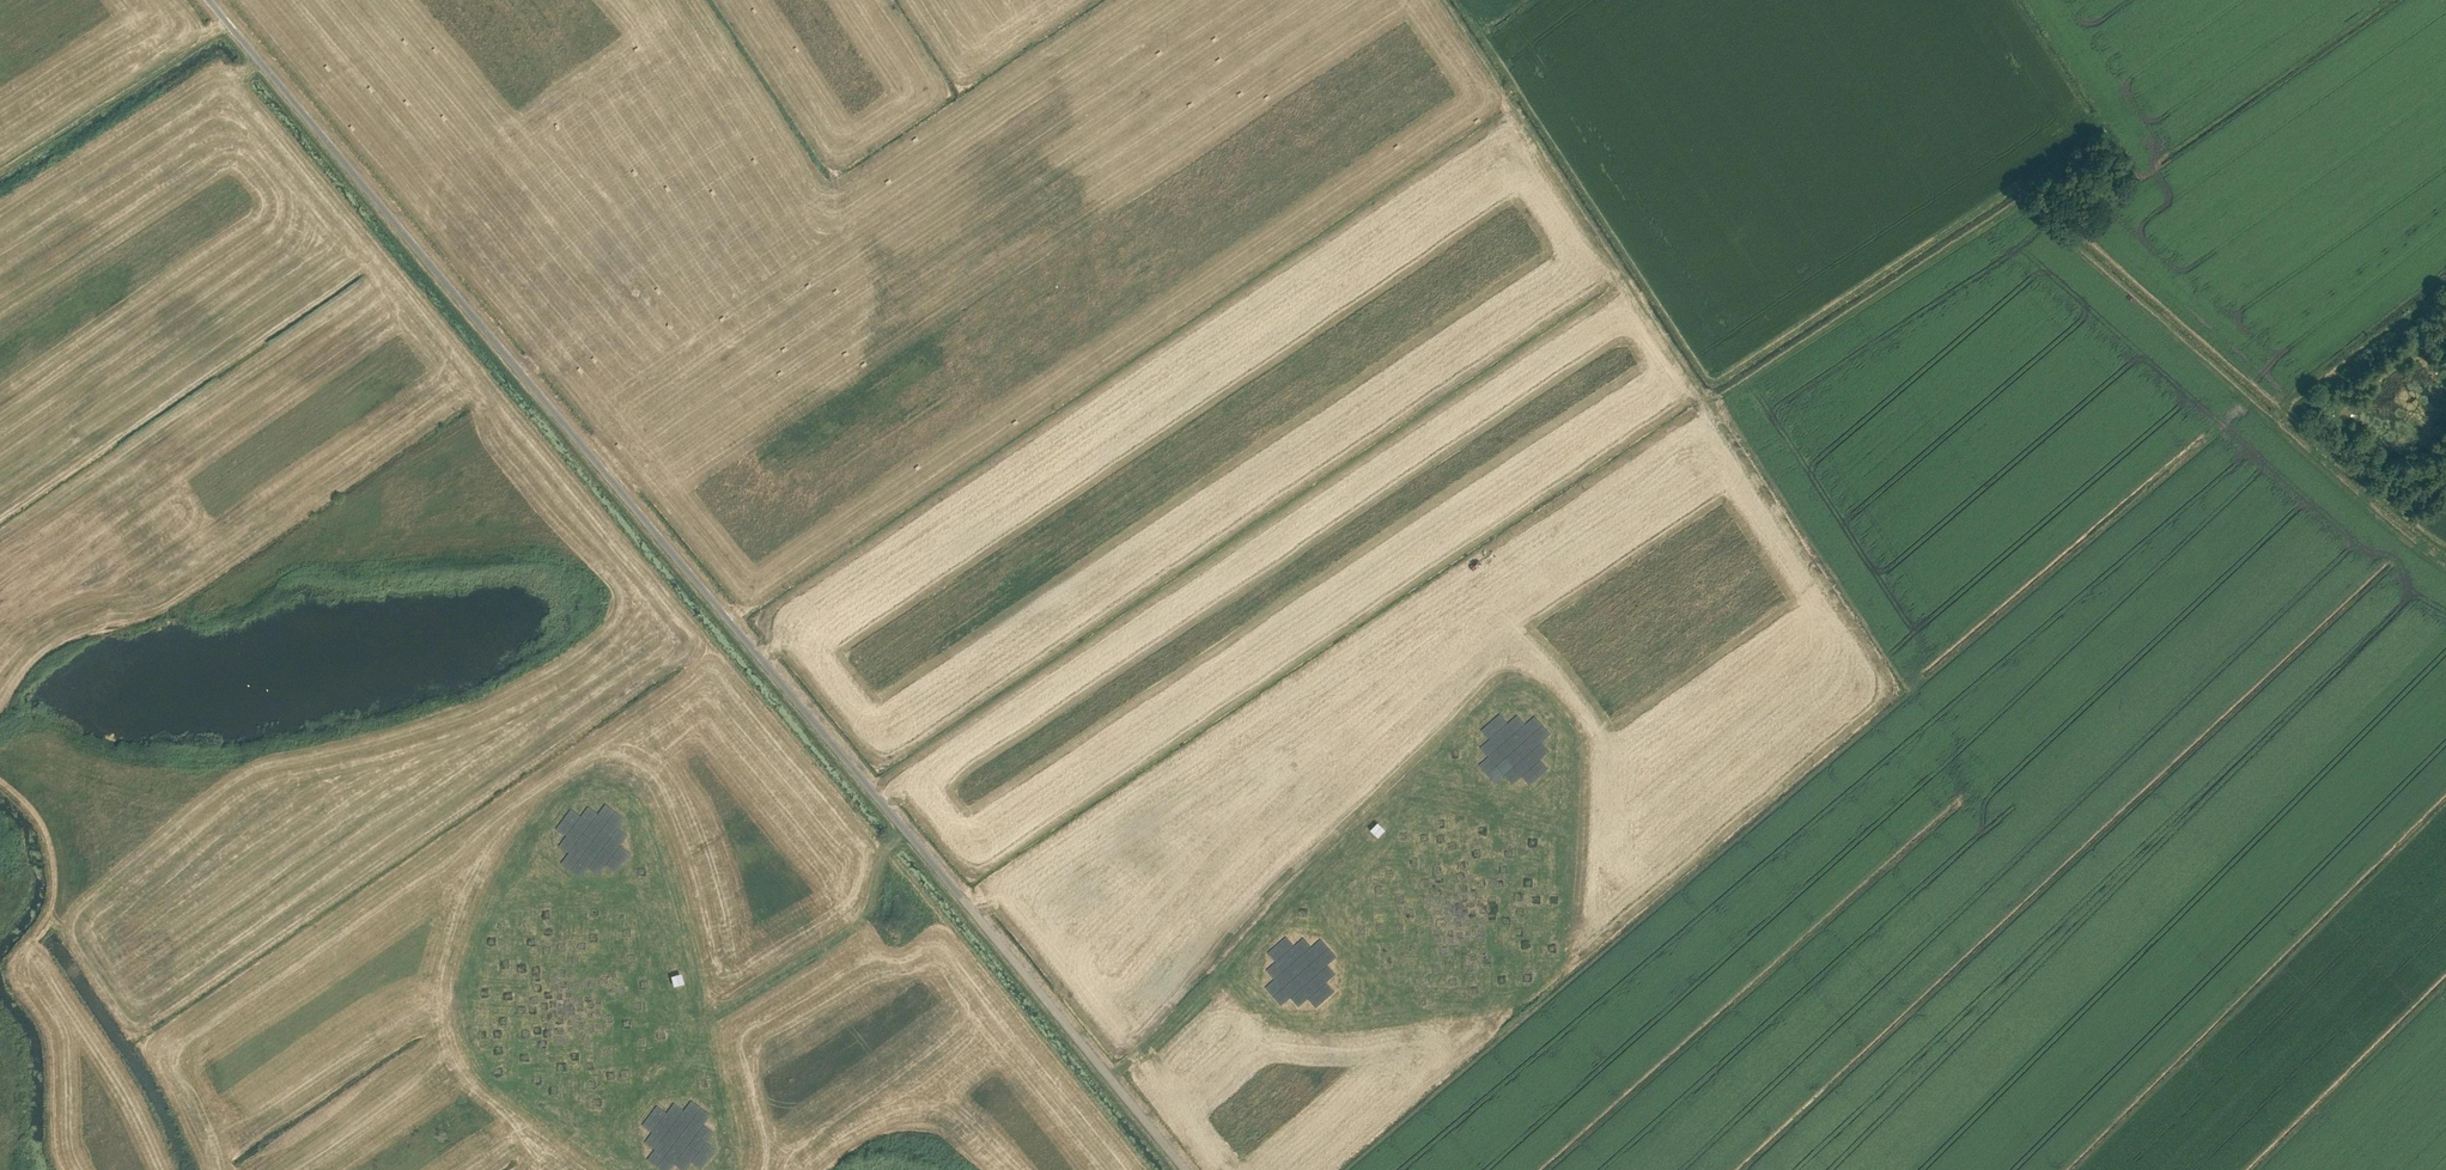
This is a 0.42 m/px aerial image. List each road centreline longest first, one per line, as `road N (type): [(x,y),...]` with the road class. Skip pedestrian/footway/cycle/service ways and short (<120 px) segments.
road 1 (unclassified): [(1184,1169),(209,0)]
road 2 (track): [(1109,1079),(1490,703),(1519,698),(1555,719),(1565,740),(1564,907),(1532,955),(1390,1021),(1315,1019),(1265,1005)]
road 3 (track): [(904,831),(881,853),(865,924),(702,1023),(635,821),(604,794),(583,793),(552,818),(487,927),(469,1036),(489,1078),(632,1169)]
road 4 (track): [(229,24),(0,165)]

